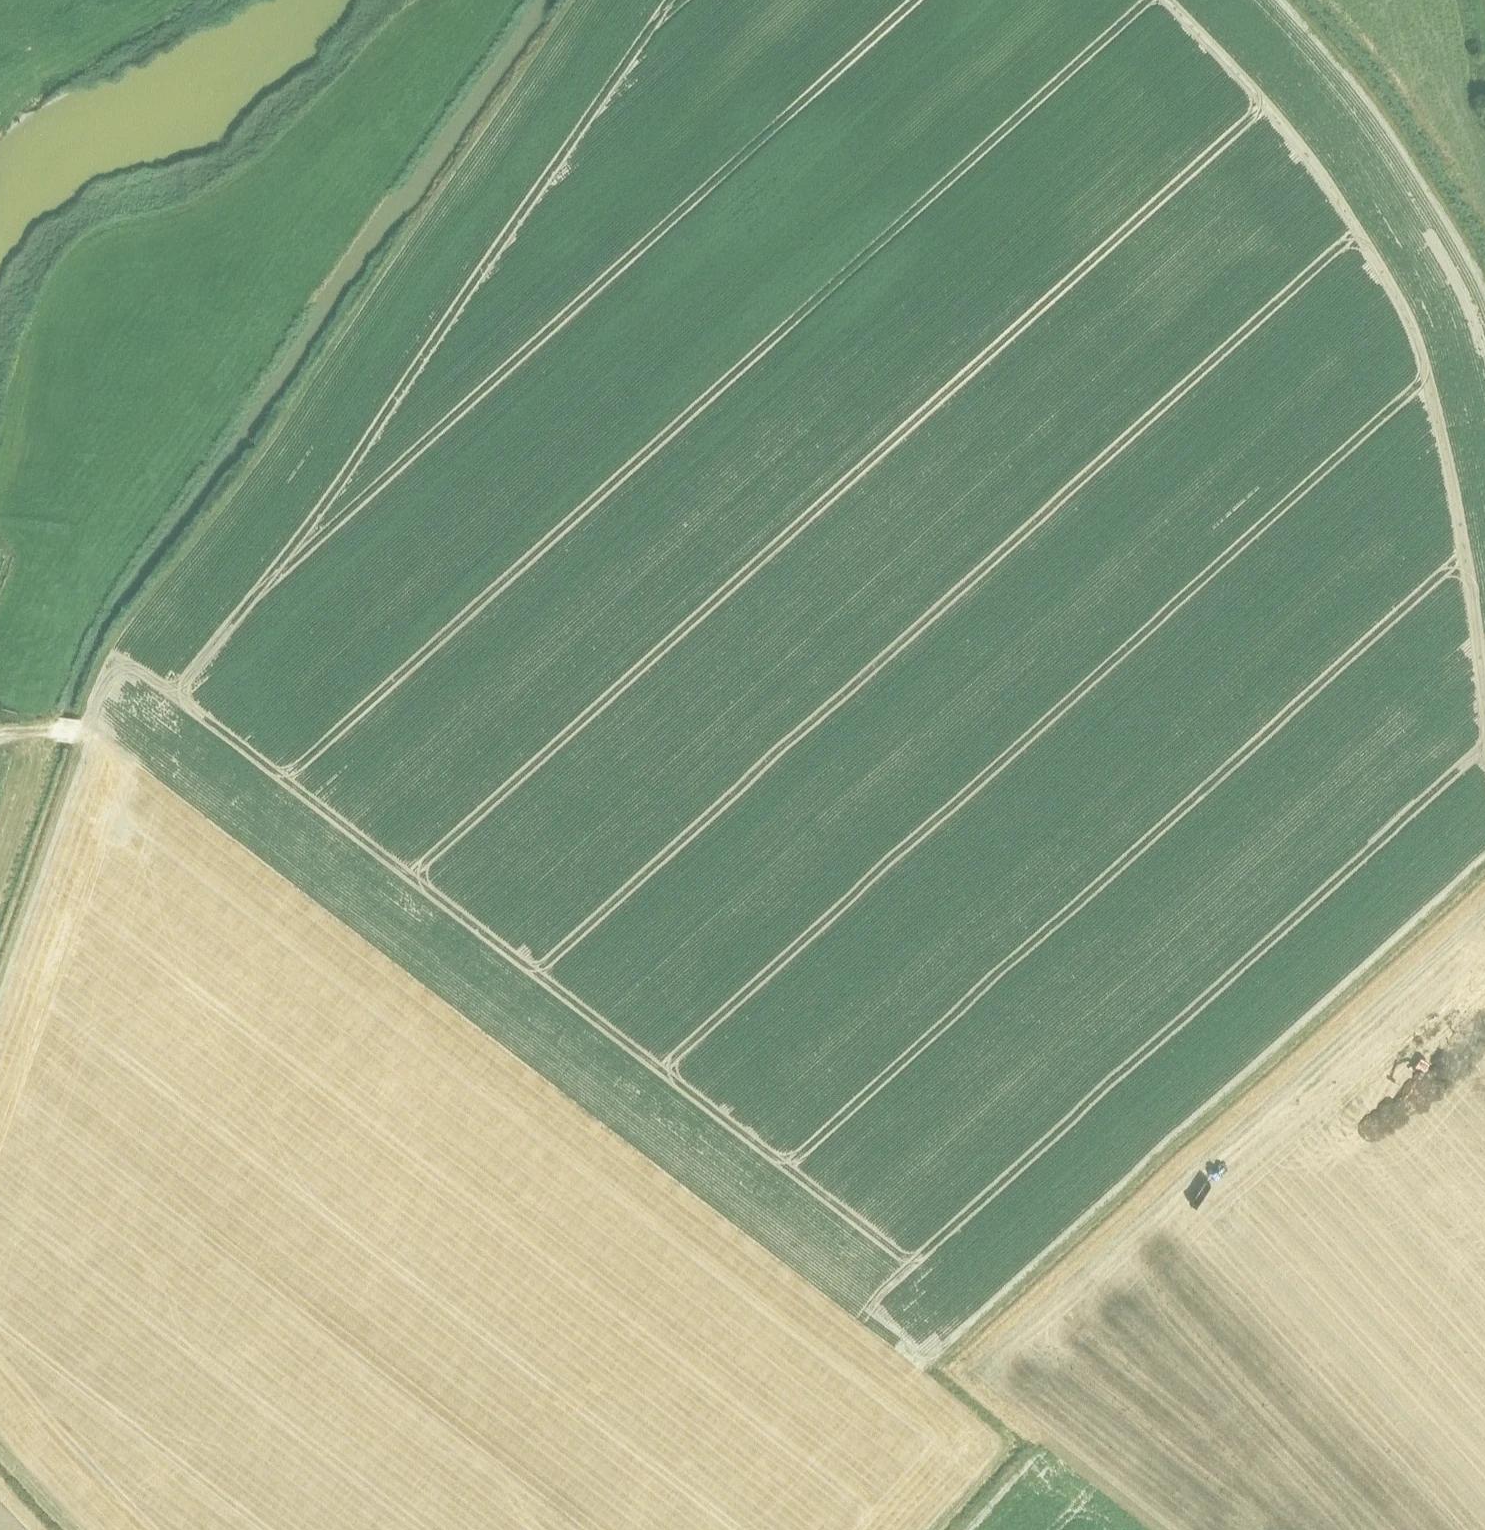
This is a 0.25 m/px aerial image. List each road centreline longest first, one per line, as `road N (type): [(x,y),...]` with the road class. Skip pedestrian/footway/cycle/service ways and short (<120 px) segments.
road 1 (track): [(456,0),(375,56),(233,195),(110,240),(67,265),(42,311),(0,480)]
road 2 (track): [(0,502),(38,538),(0,648)]

